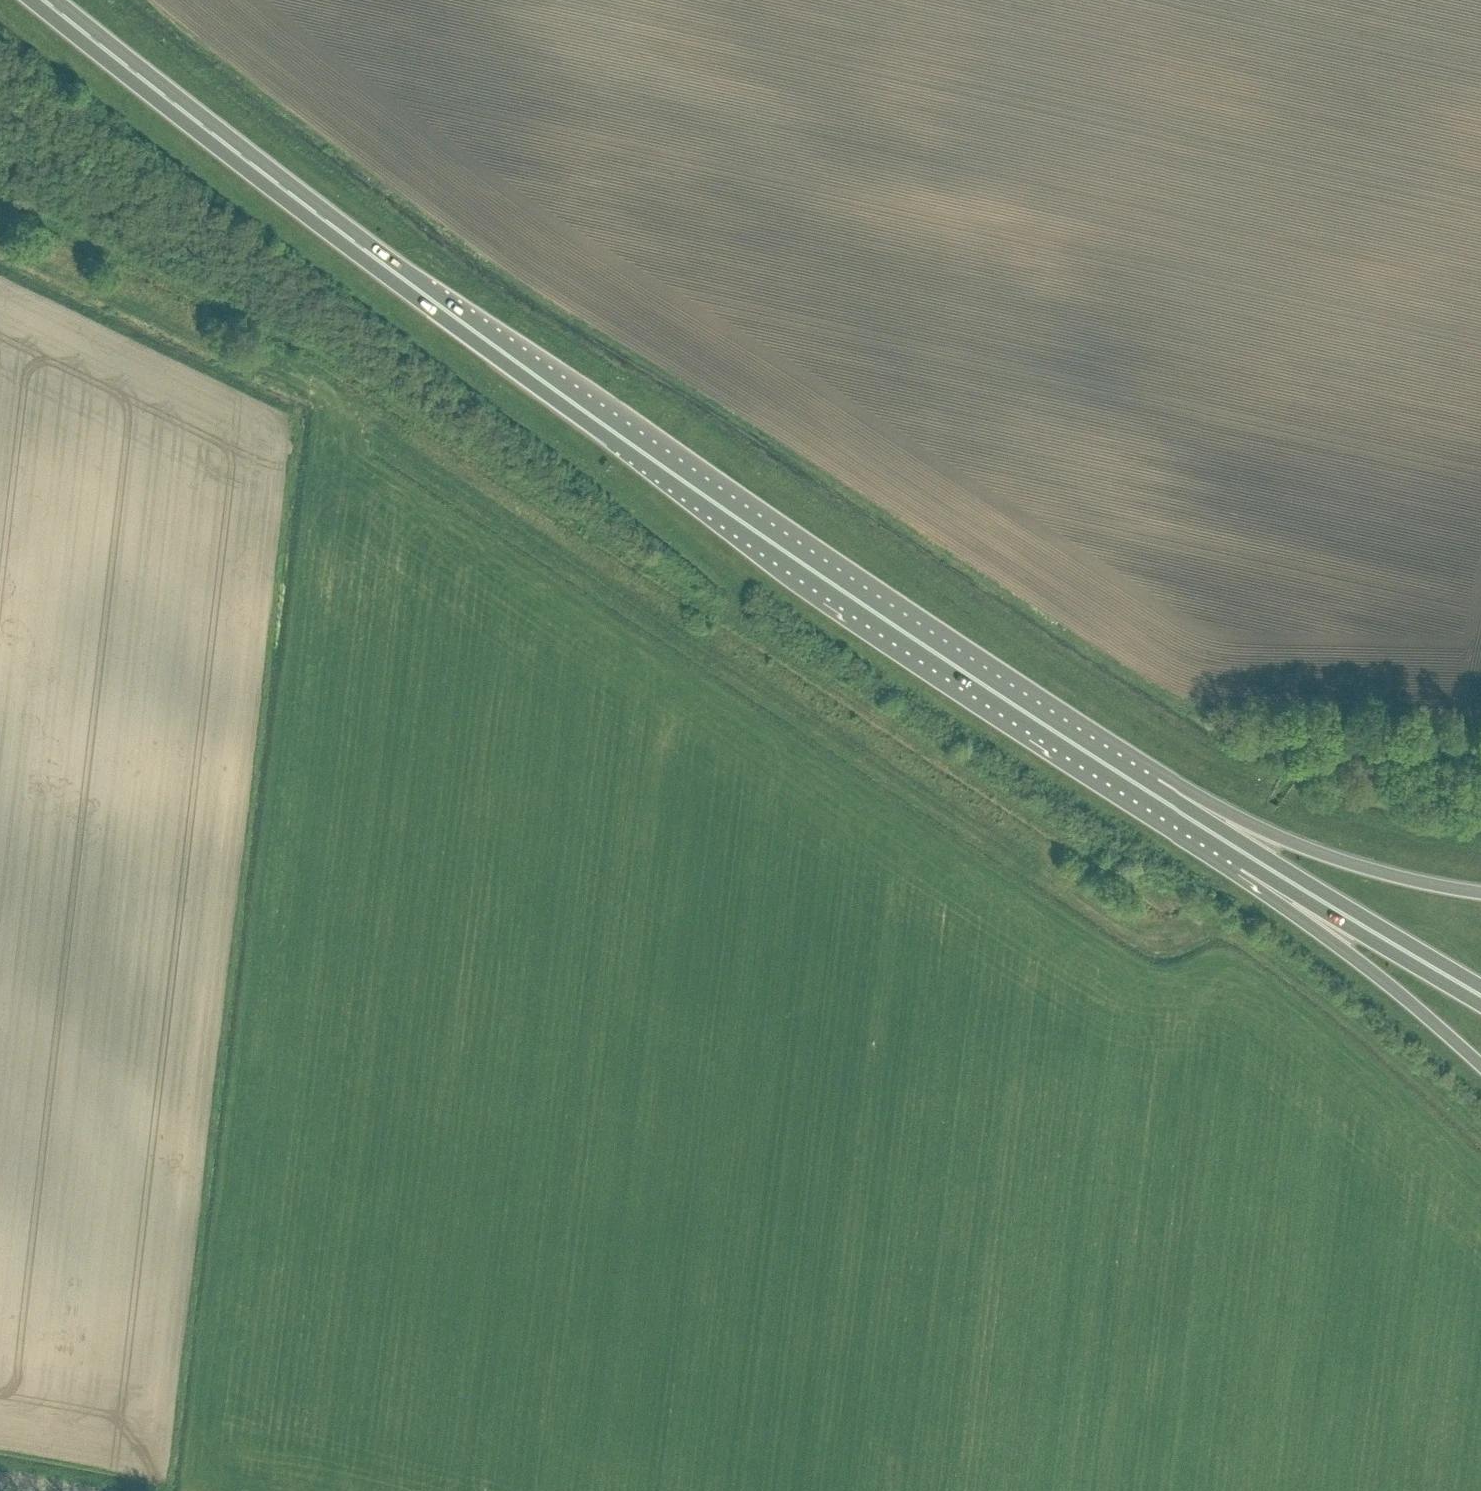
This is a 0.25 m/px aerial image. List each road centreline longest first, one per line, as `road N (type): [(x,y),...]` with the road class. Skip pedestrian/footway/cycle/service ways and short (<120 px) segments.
road 1 (trunk): [(1180,809),(847,593),(517,364),(45,0)]
road 2 (trunk): [(1480,891),(1306,850),(1180,809)]
road 3 (trunk): [(1269,866),(1309,919),(1480,1064)]
road 4 (trunk): [(1480,993),(1269,866)]

